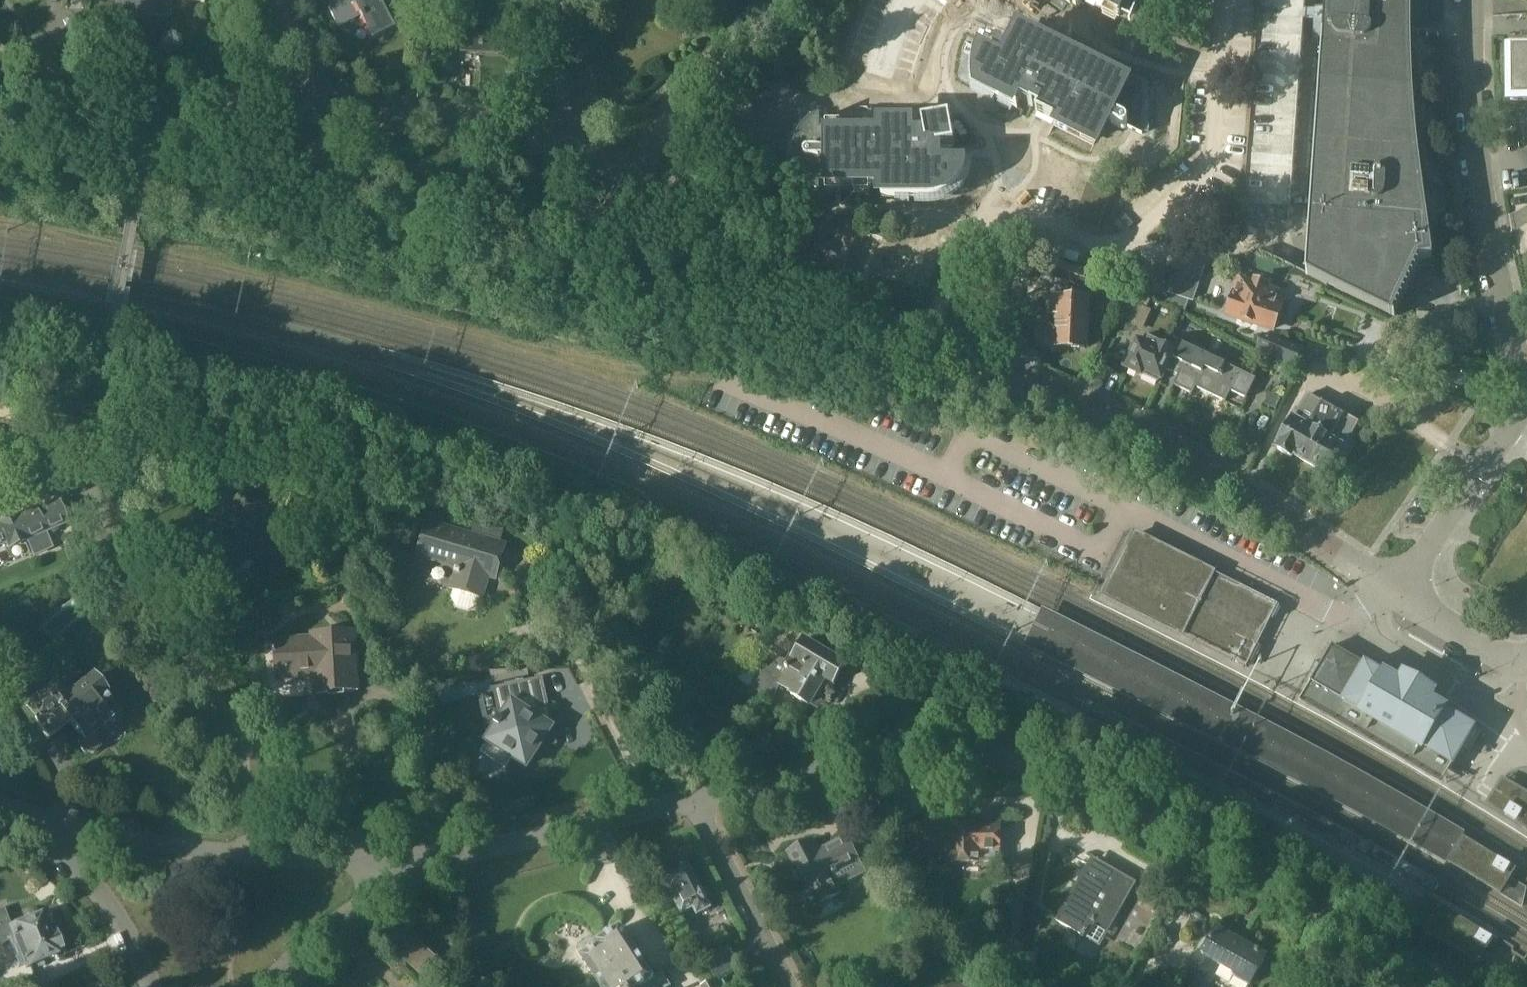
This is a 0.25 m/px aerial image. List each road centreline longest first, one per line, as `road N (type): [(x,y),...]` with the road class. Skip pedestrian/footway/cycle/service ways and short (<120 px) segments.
road 1 (residential): [(1437,986),(1215,844),(1045,765),(996,753),(896,752),(698,796)]
road 2 (residential): [(923,337),(986,220),(1008,215),(1108,243),(1136,237),(1163,218),(1203,160),(1222,0)]
road 3 (residential): [(1396,588),(1151,430),(923,337)]
road 4 (residential): [(258,858),(242,716),(185,623),(120,544),(97,455)]
road 5 (residential): [(1526,375),(1487,212),(1476,0)]
road 6 (residential): [(923,337),(795,283),(631,178)]
road 7 (residential): [(332,111),(50,94)]
road 8 (residential): [(698,796),(453,859)]
road 9 (residential): [(565,146),(452,120),(332,111)]
road 10 (unclassified): [(1526,392),(1396,588)]
road 11 (residential): [(631,178),(695,84),(777,0)]
road 12 (residential): [(39,820),(258,858)]
road 13 (residential): [(275,986),(326,939),(453,859)]
road 14 (residential): [(791,986),(698,796)]
road 15 (residential): [(153,986),(39,820)]
road 16 (residential): [(453,859),(258,858)]
road 17 (residential): [(565,146),(582,90),(557,0)]
road 18 (unclassified): [(1396,588),(1526,660)]
road 19 (residential): [(332,111),(274,0)]

